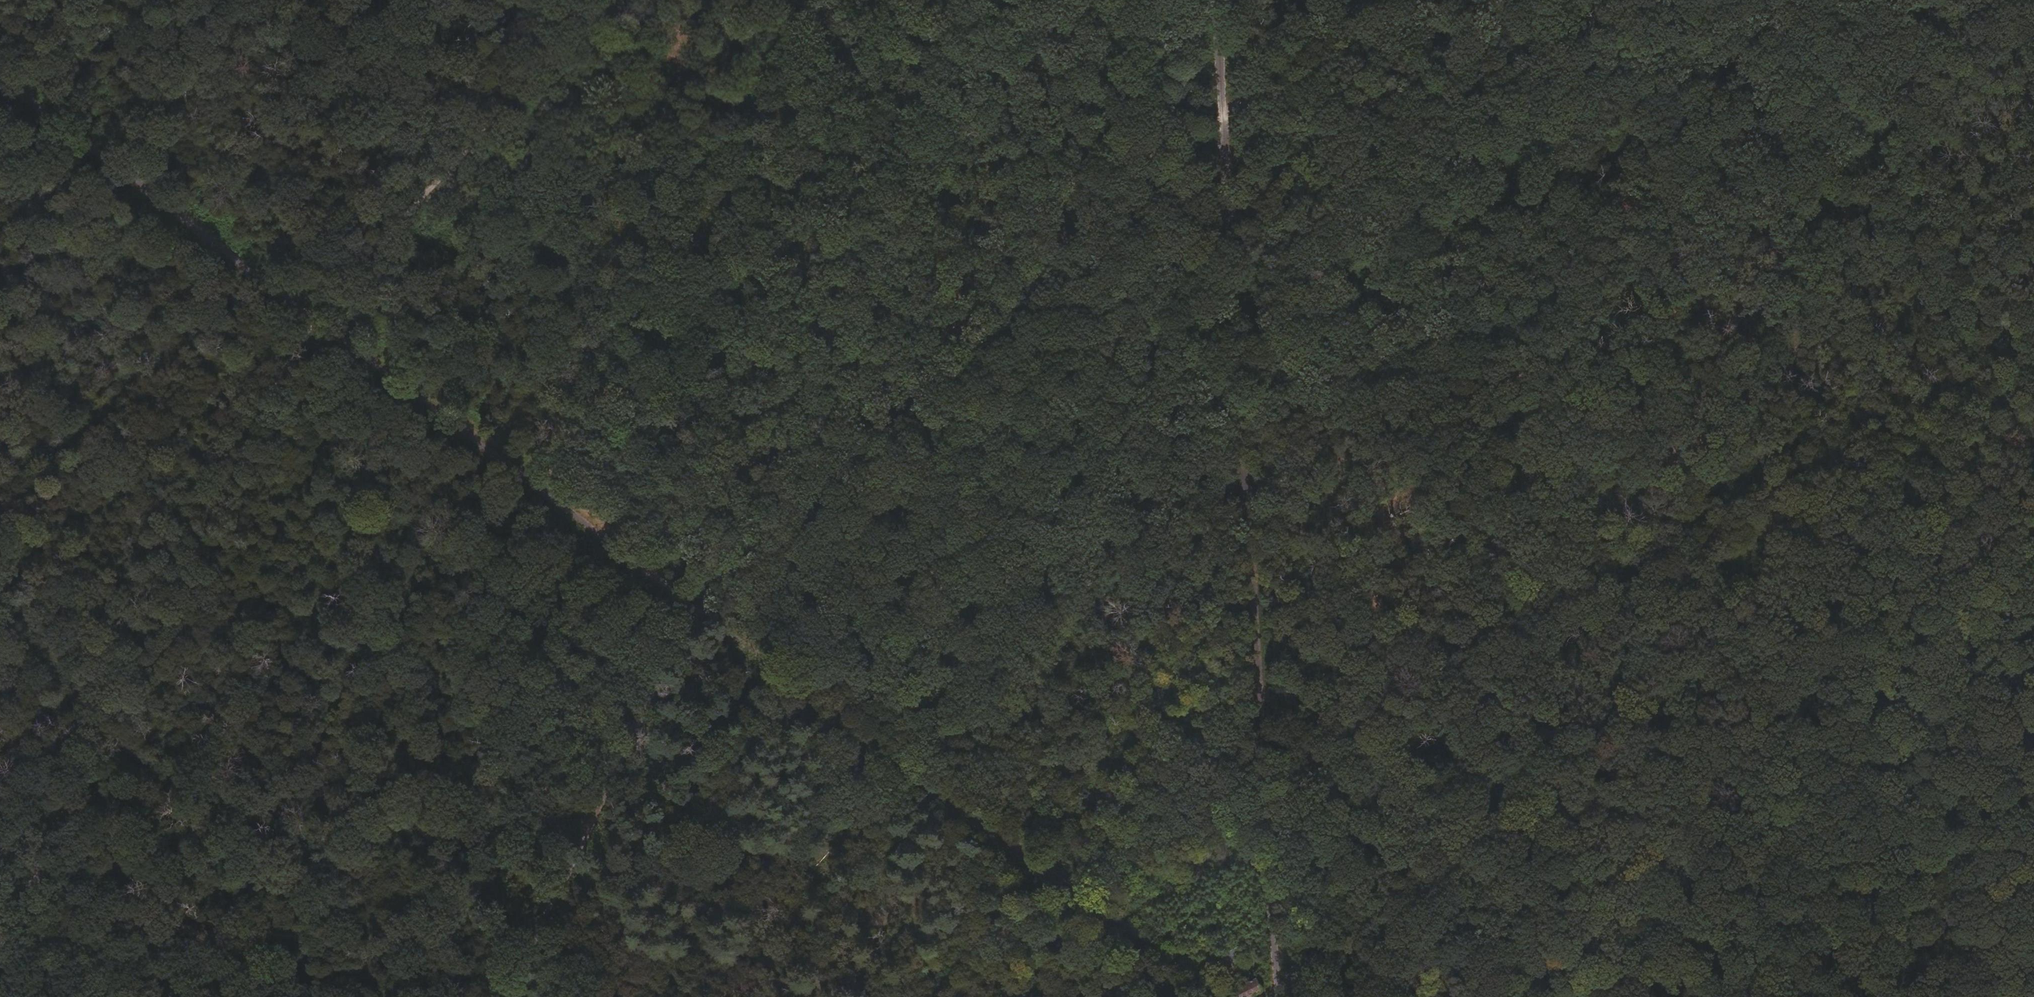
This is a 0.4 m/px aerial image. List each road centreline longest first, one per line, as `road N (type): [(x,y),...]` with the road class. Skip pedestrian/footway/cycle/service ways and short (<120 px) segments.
road 1 (track): [(1197,996),(0,85)]
road 2 (track): [(0,933),(313,322),(614,0)]
road 3 (track): [(1223,0),(1284,996)]
road 4 (track): [(2033,458),(1275,839)]
road 5 (track): [(1755,0),(2033,380)]

